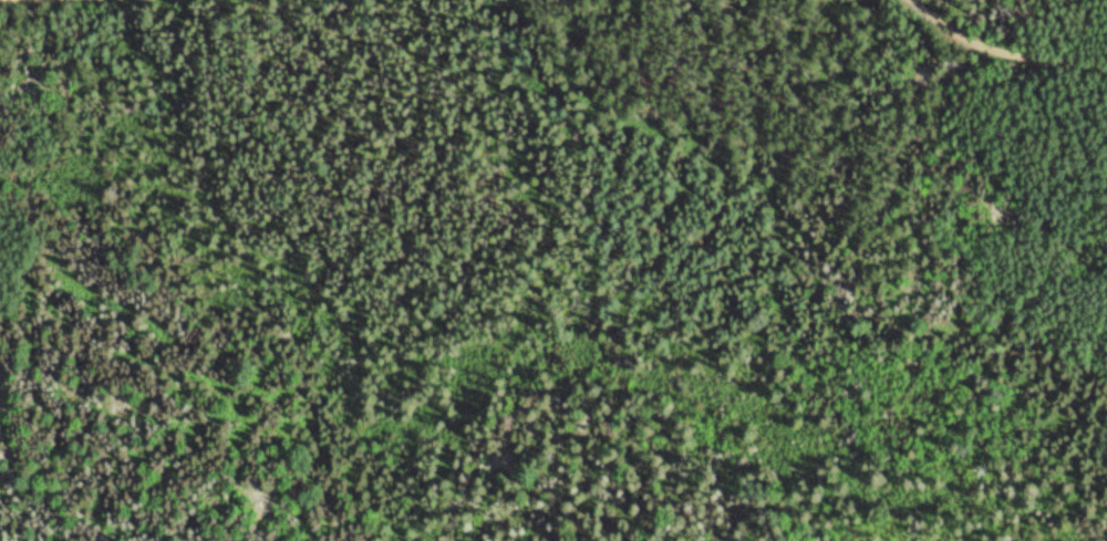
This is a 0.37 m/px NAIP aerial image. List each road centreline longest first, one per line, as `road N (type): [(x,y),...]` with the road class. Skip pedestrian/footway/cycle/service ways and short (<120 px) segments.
road 1 (residential): [(1106,63),(964,25),(931,0)]

